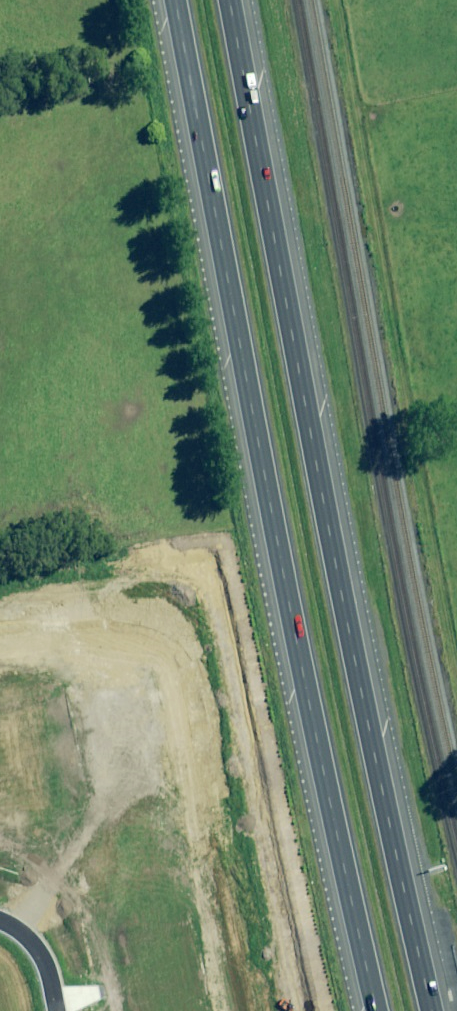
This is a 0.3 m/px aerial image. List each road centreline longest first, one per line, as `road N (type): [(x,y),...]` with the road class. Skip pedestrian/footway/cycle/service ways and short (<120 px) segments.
road 1 (motorway): [(228,0),(346,640),(428,1010)]
road 2 (motorway): [(370,1010),(288,628),(170,0)]

